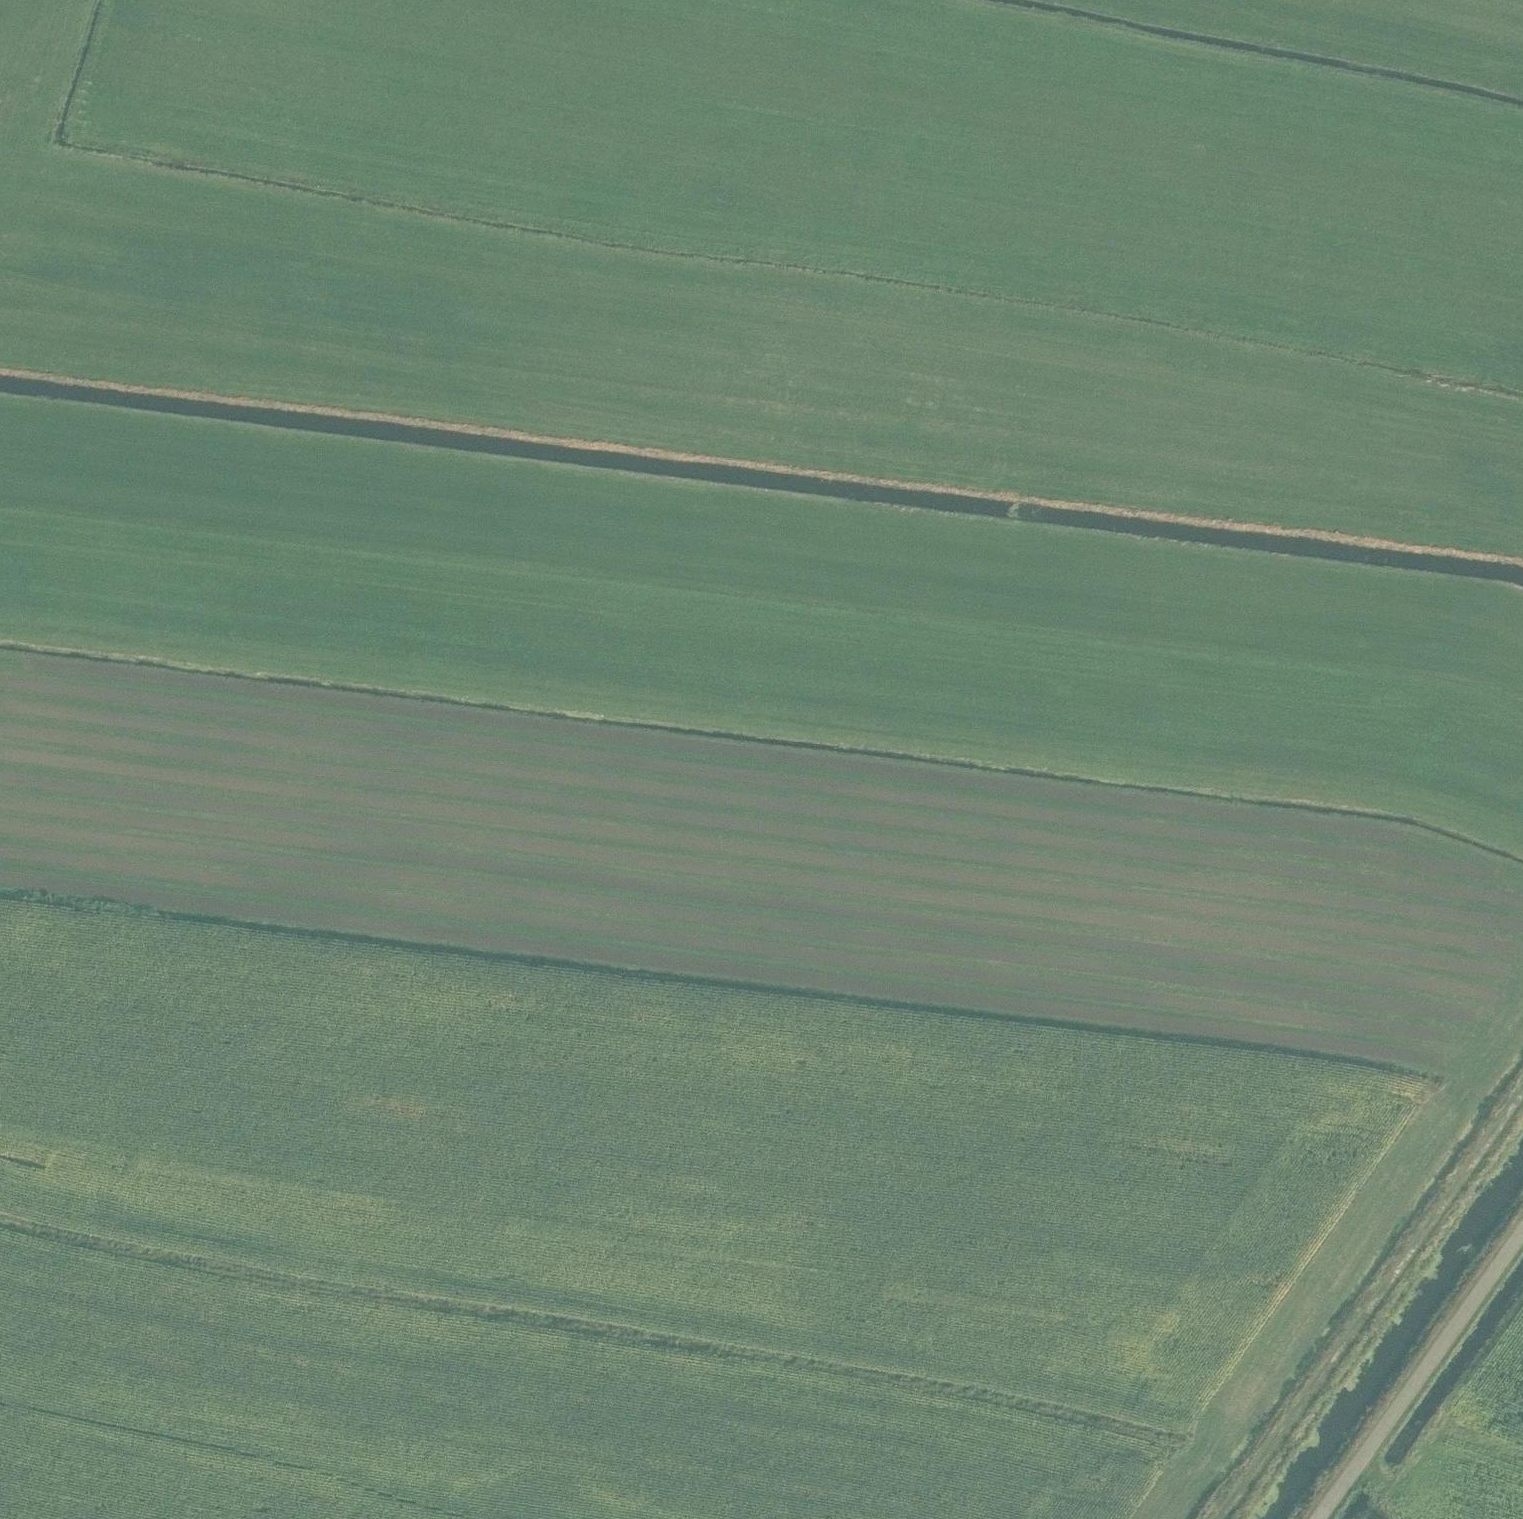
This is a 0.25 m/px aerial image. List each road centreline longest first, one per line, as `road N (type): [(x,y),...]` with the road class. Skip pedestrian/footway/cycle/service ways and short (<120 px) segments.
road 1 (unclassified): [(1317,1518),(1522,1227)]

